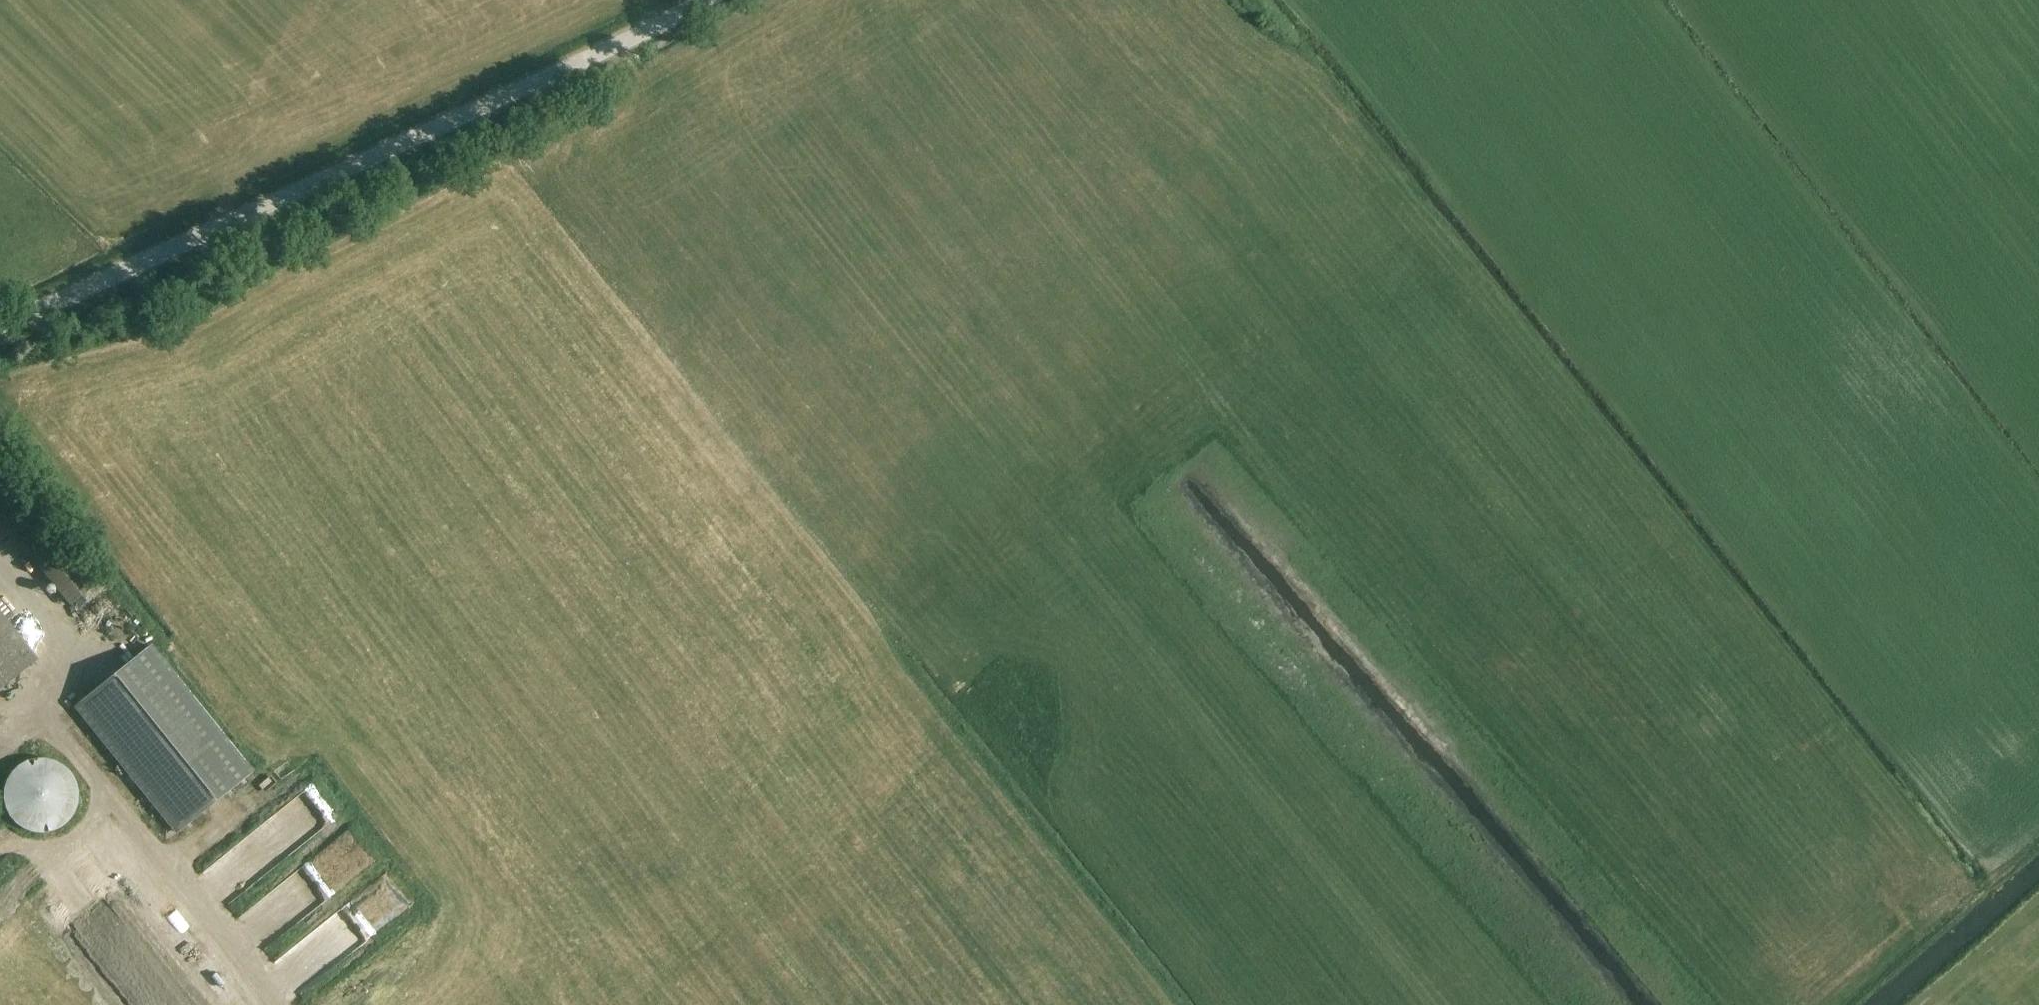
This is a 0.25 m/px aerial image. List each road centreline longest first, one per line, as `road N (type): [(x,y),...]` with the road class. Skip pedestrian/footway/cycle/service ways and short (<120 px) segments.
road 1 (unclassified): [(0,327),(703,0)]
road 2 (track): [(1856,1004),(2038,848)]

